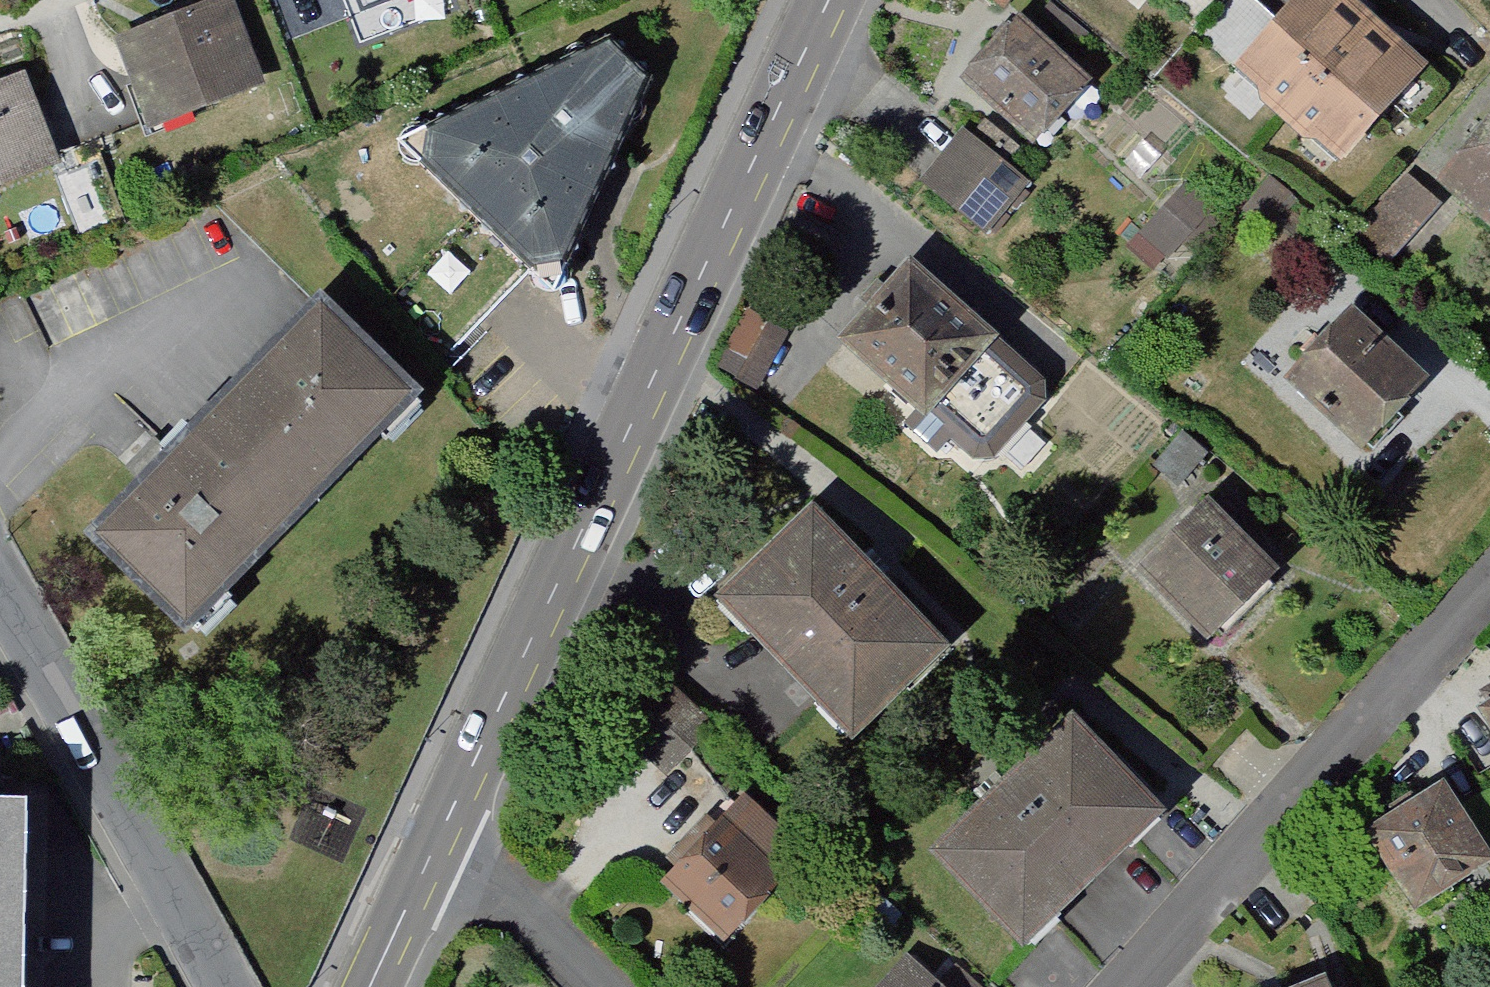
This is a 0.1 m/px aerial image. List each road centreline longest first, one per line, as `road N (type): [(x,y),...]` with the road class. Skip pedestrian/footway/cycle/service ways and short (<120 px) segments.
road 1 (secondary): [(815,0),(428,840)]
road 2 (residential): [(1131,986),(1489,574)]
road 3 (residential): [(215,986),(0,617)]
road 4 (residential): [(579,986),(428,840)]
road 5 (secondary): [(428,840),(364,986)]

